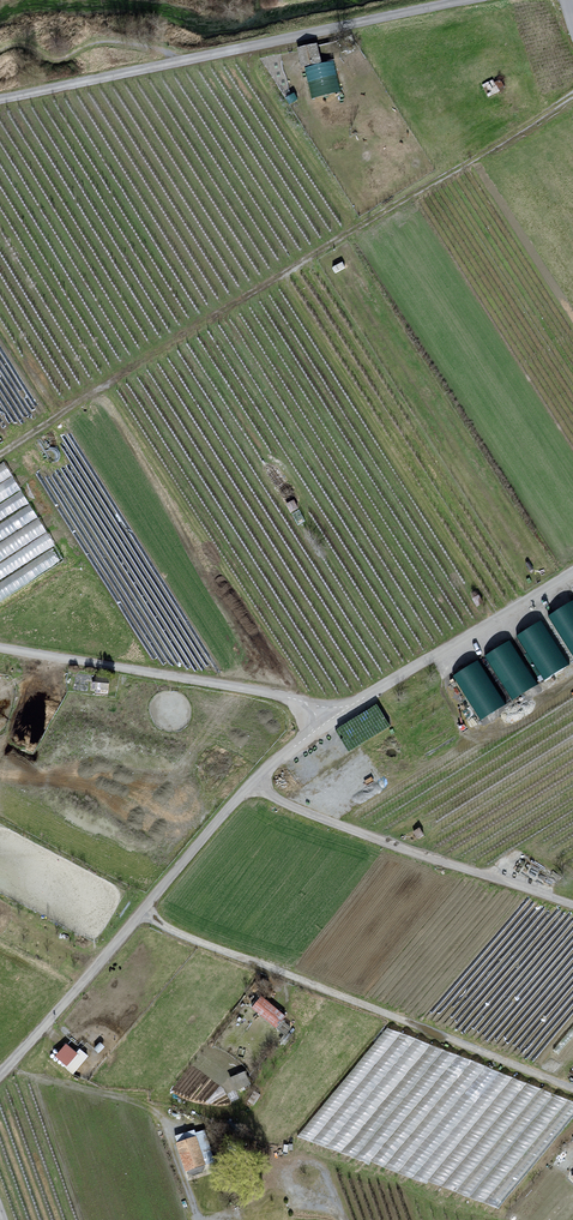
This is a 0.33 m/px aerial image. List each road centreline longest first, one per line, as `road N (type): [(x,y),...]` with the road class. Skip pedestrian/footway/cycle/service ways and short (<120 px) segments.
road 1 (track): [(0,457),(572,93)]
road 2 (unclassified): [(471,0),(0,100)]
road 3 (unclassified): [(323,723),(233,804),(0,1075)]
road 4 (track): [(142,911),(199,943),(572,1090)]
road 5 (track): [(253,783),(412,855),(572,910)]
road 6 (unclassified): [(0,647),(286,697),(310,706),(323,723)]
road 7 (unclassified): [(572,572),(323,723)]

